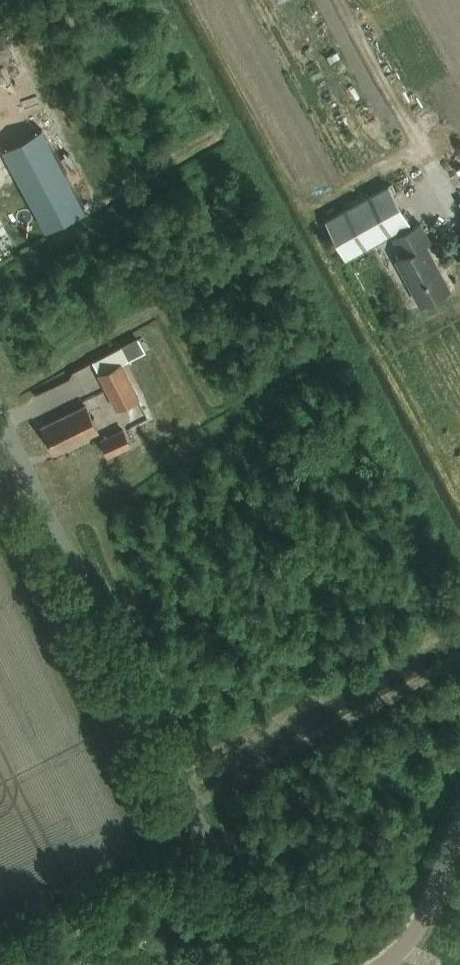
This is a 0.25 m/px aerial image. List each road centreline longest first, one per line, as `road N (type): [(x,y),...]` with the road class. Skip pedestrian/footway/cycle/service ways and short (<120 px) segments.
road 1 (unclassified): [(272,964),(0,420)]
road 2 (unclassified): [(383,964),(419,922),(459,826)]

